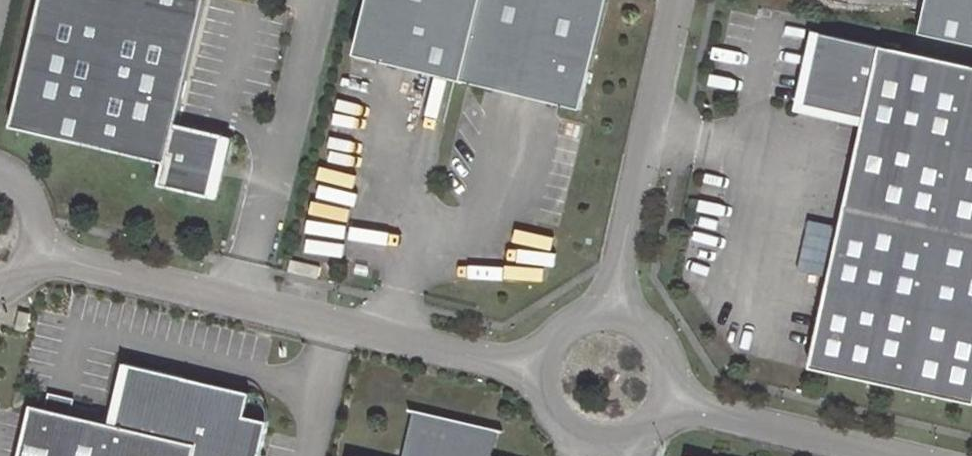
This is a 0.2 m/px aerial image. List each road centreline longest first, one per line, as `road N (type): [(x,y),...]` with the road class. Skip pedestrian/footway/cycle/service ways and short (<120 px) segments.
road 1 (residential): [(29,252),(541,372)]
road 2 (residential): [(676,0),(610,313)]
road 3 (residential): [(905,455),(667,402)]
road 4 (residential): [(541,372),(551,411),(564,427),(599,442),(639,434),(667,402)]
road 5 (residential): [(667,402),(670,361),(661,342),(630,317),(610,313)]

